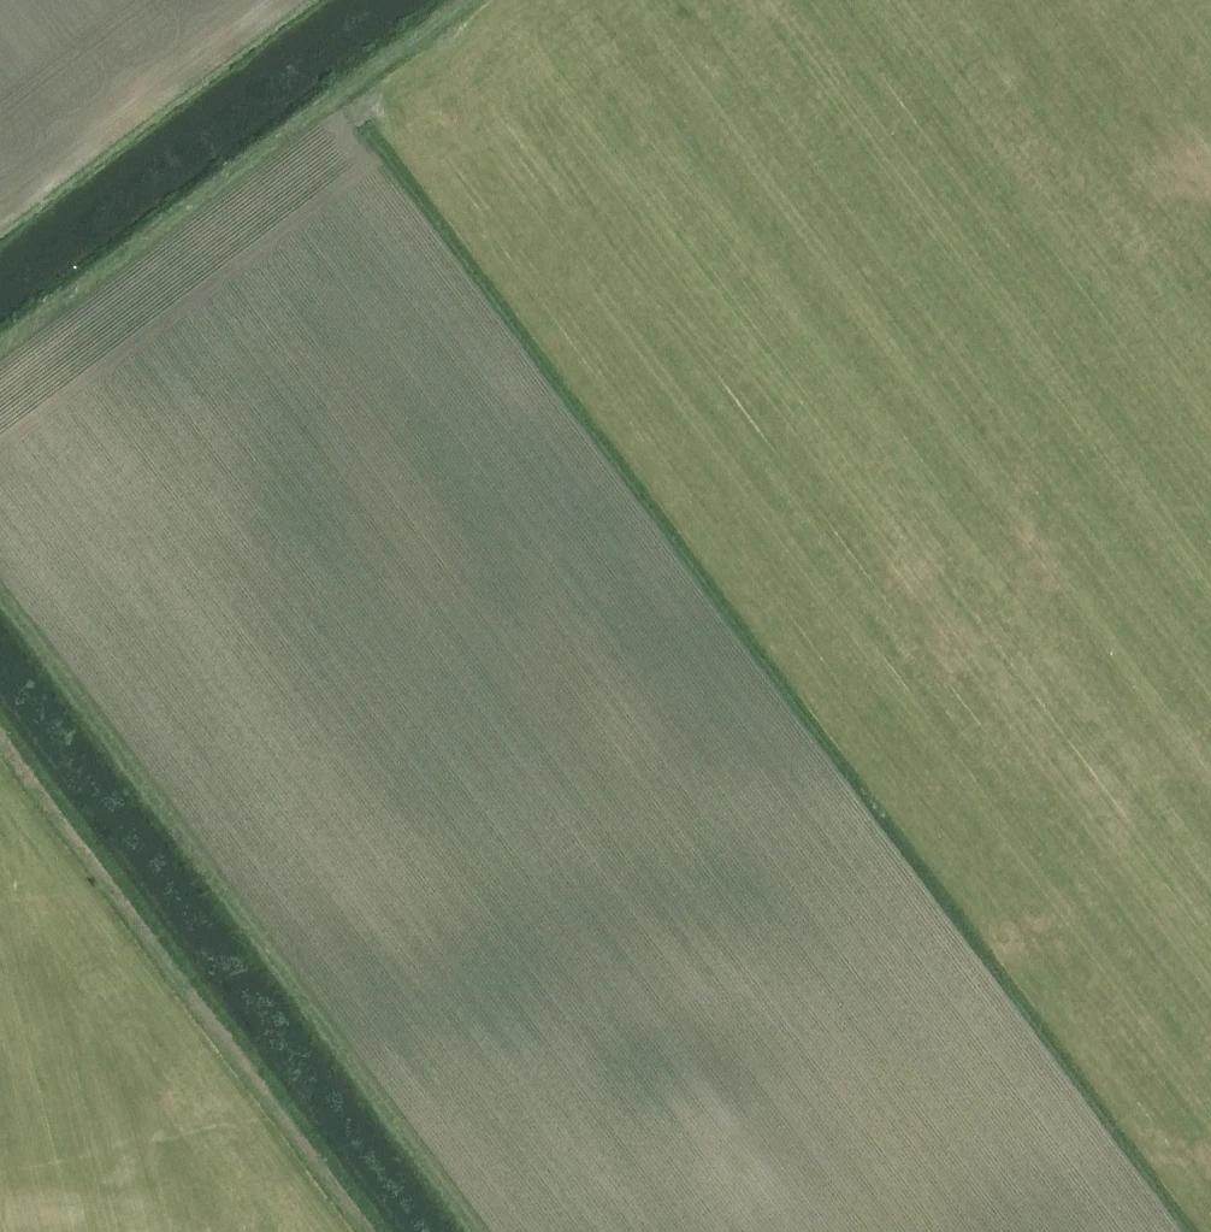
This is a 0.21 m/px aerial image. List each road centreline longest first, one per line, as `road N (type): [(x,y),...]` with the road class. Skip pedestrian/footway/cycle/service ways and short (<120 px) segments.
road 1 (track): [(500,1231),(0,568)]
road 2 (track): [(0,733),(372,1231)]
road 3 (track): [(0,352),(481,0)]

